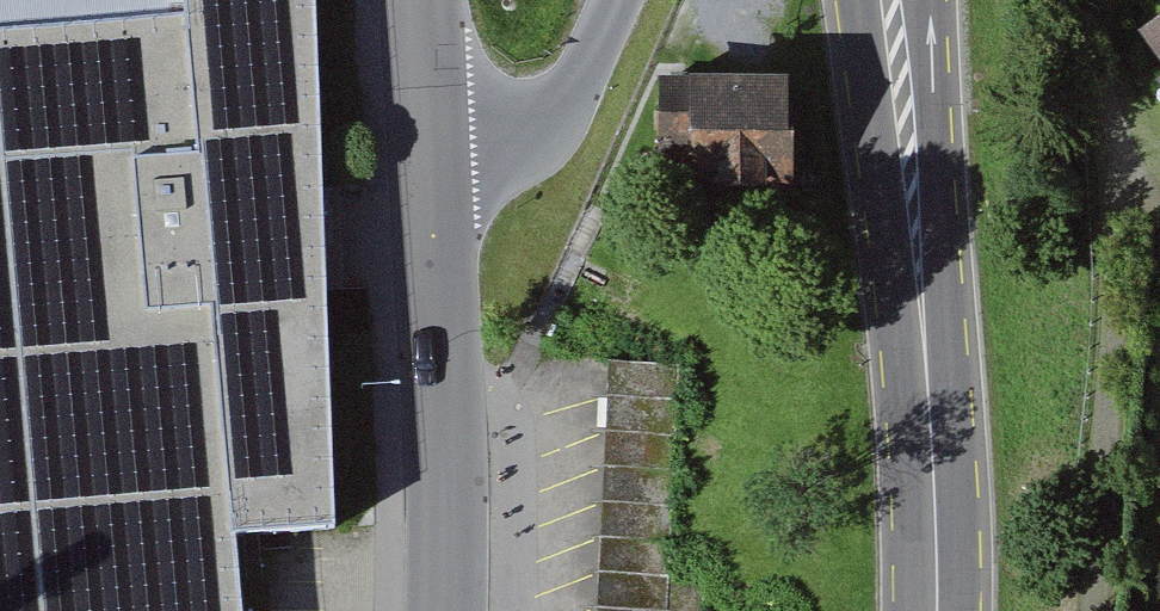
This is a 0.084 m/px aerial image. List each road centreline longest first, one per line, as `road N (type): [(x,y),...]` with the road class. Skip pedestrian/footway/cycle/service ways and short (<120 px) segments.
road 1 (tertiary): [(429,138),(444,610)]
road 2 (primary): [(911,164),(936,528),(934,610)]
road 3 (residential): [(616,0),(581,78),(539,128),(429,138)]
road 4 (primary): [(875,0),(911,164)]
road 5 (primary): [(911,164),(913,0)]
road 6 (tertiary): [(424,0),(429,138)]

